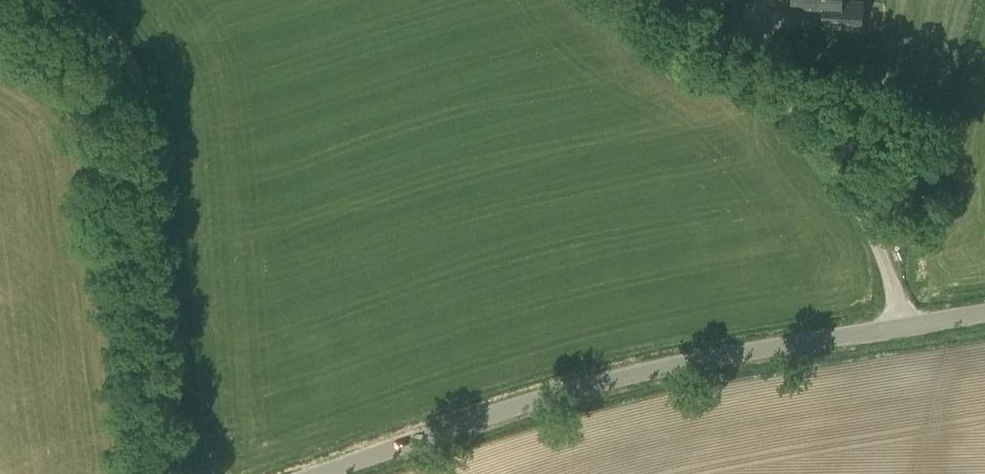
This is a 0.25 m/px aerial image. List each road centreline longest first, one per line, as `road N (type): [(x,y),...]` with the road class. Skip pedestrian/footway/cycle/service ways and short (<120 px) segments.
road 1 (unclassified): [(326,473),(547,399),(694,360),(984,312)]
road 2 (unclassified): [(178,473),(155,165),(143,103),(123,54),(73,0)]

